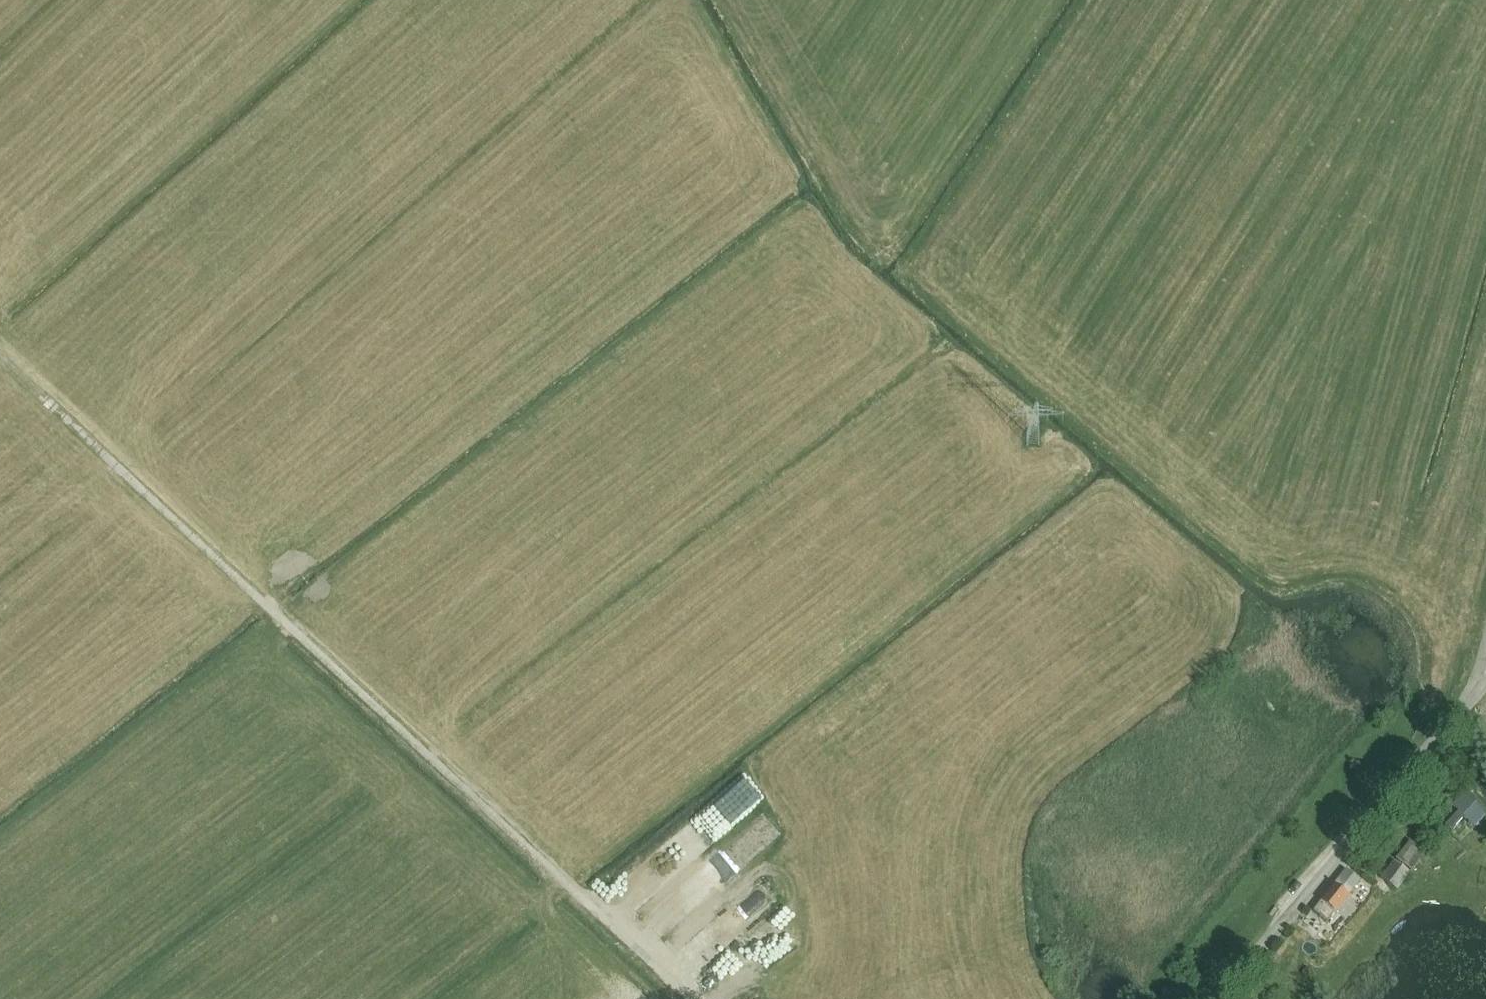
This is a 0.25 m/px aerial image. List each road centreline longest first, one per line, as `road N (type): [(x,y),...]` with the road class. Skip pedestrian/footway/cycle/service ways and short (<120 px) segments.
road 1 (unclassified): [(1220,998),(1474,697)]

